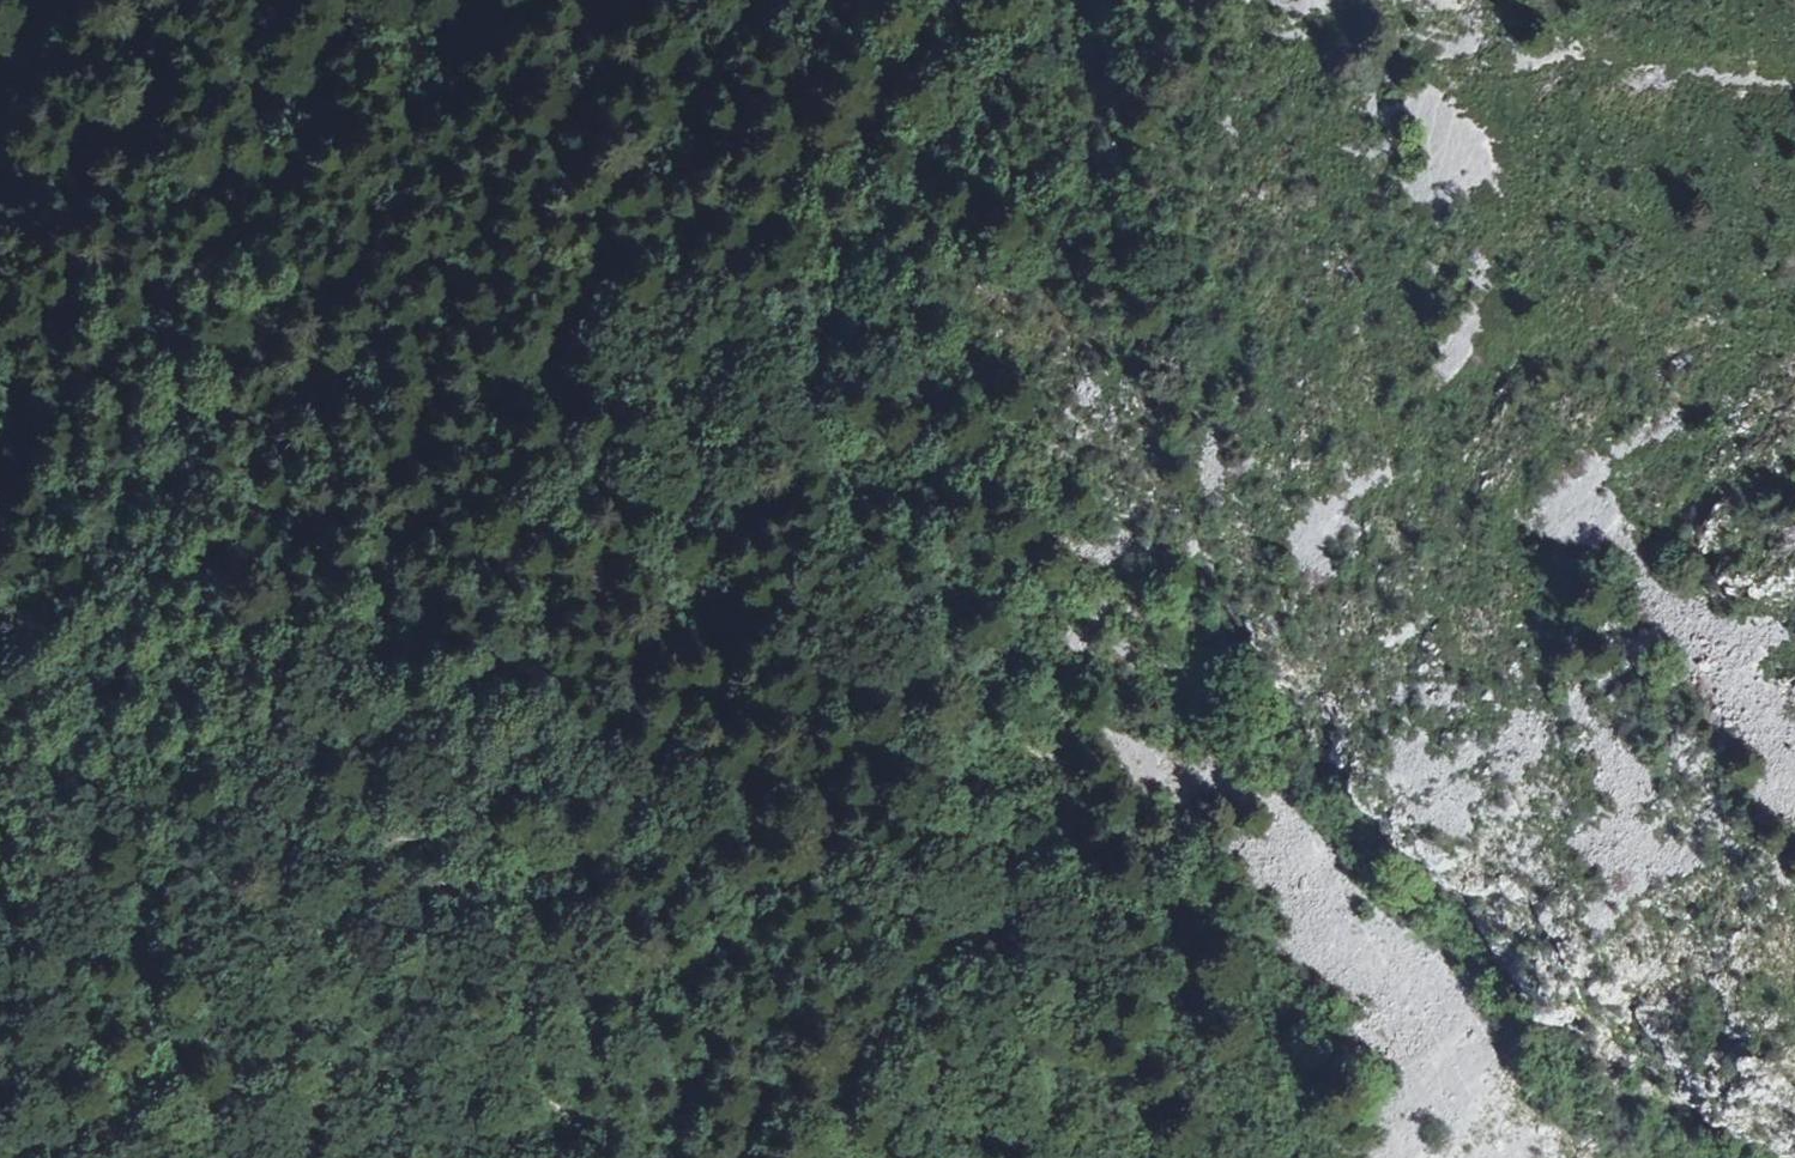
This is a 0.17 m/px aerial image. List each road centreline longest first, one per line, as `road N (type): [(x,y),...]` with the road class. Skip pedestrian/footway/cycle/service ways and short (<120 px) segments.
road 1 (track): [(0,172),(56,0)]

